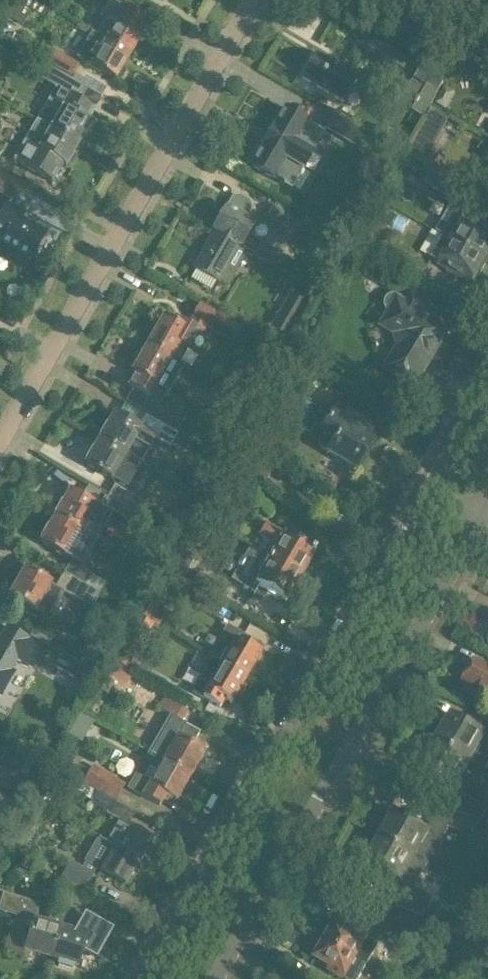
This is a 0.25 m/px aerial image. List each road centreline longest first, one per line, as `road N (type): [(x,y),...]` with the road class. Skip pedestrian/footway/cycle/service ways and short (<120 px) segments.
road 1 (secondary): [(429,489),(142,978)]
road 2 (secondary): [(217,978),(484,521)]
road 3 (residential): [(0,443),(255,0)]

